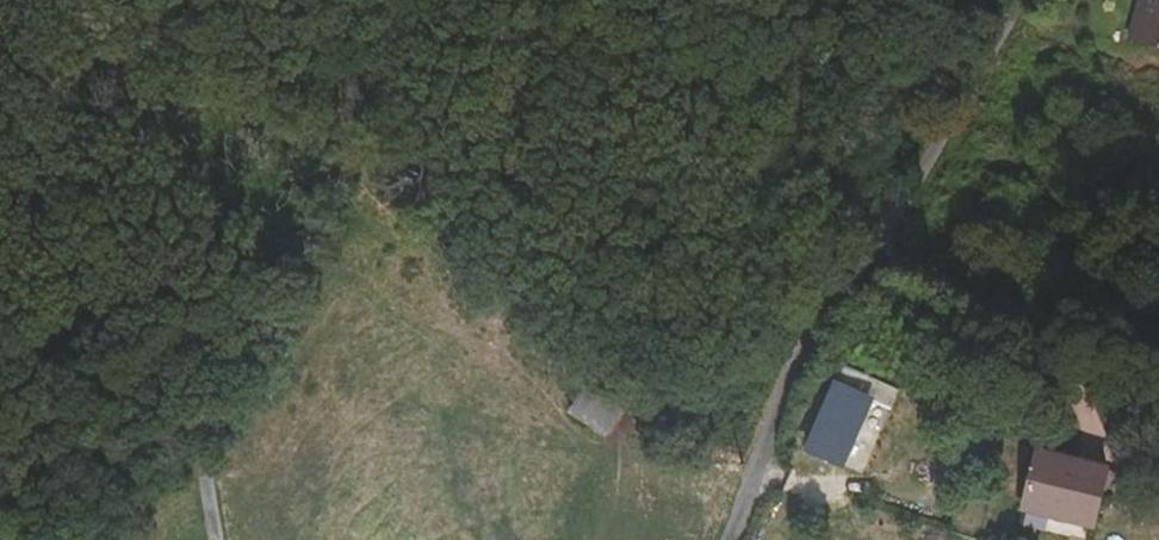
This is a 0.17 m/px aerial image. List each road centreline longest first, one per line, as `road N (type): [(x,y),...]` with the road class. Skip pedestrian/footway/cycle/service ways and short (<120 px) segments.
road 1 (unclassified): [(212,539),(158,227),(62,0)]
road 2 (residential): [(1016,0),(891,237),(832,327)]
road 3 (unclassified): [(832,327),(783,394),(734,539)]

